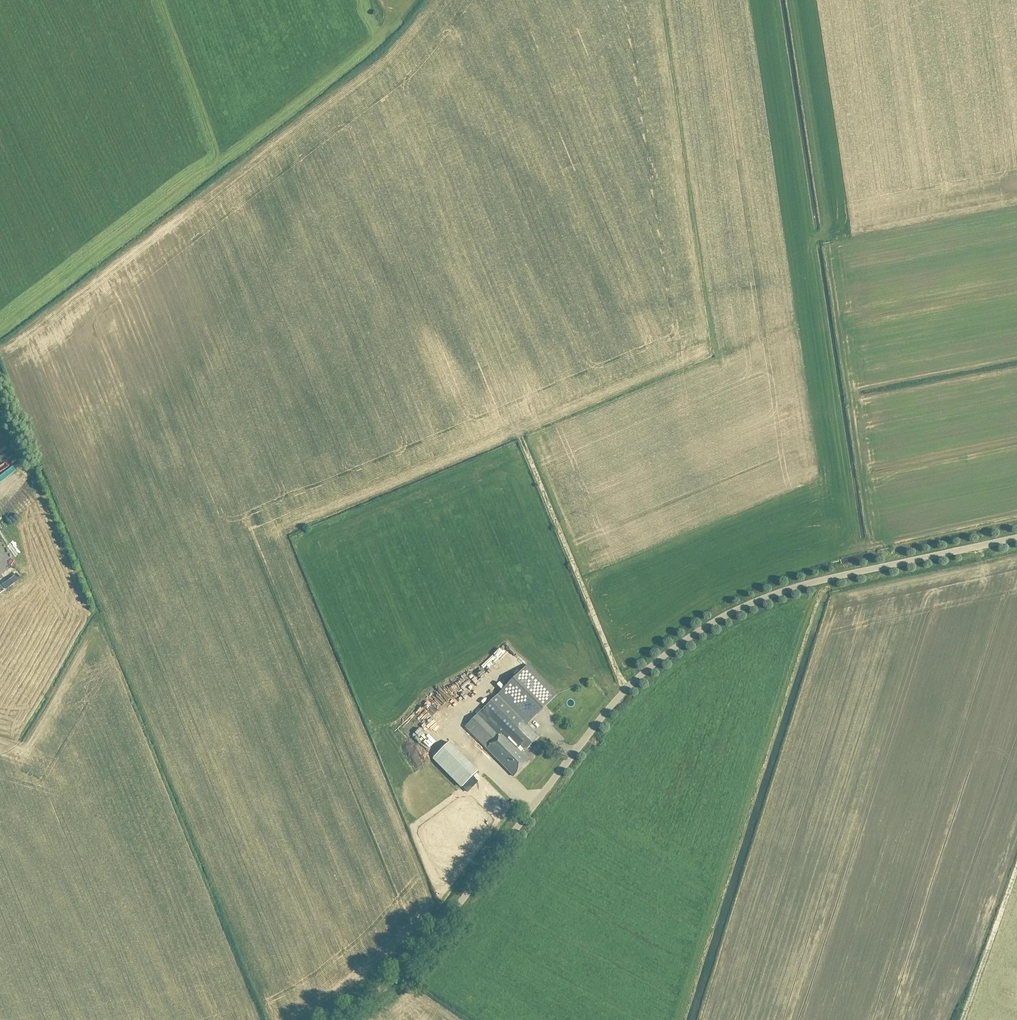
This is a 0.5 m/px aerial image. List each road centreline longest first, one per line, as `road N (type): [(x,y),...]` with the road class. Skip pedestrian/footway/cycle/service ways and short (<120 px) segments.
road 1 (unclassified): [(337,1019),(422,948),(604,713),(678,644),(788,588),(1016,536)]

